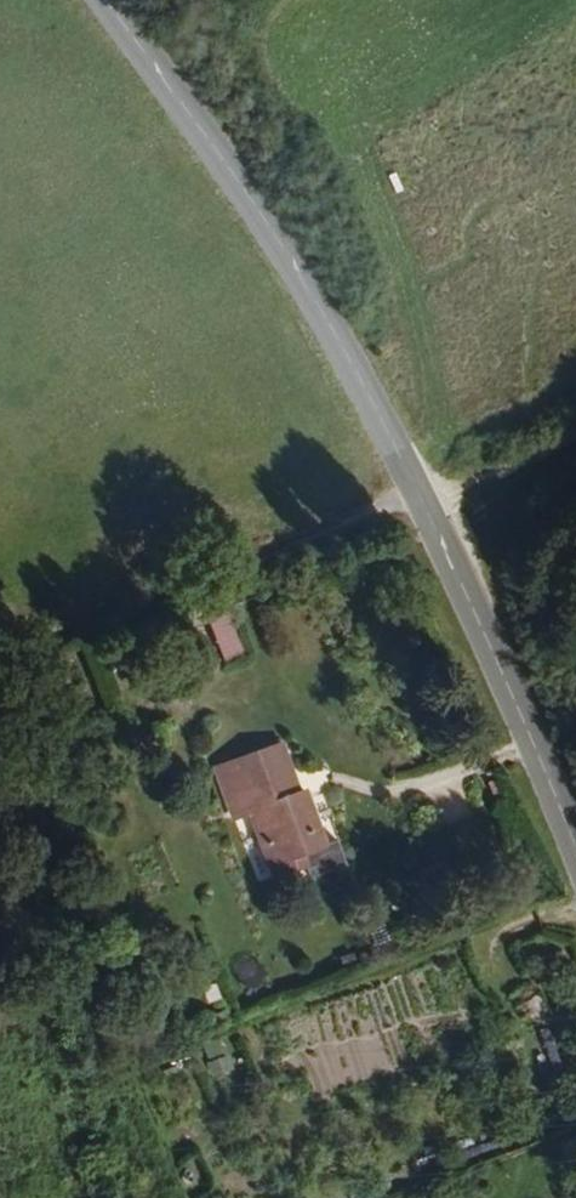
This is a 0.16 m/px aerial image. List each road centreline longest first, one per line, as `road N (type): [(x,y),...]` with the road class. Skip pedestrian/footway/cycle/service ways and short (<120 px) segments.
road 1 (secondary): [(575,855),(527,729),(415,494),(277,239),(106,0)]
road 2 (track): [(422,508),(575,437)]

